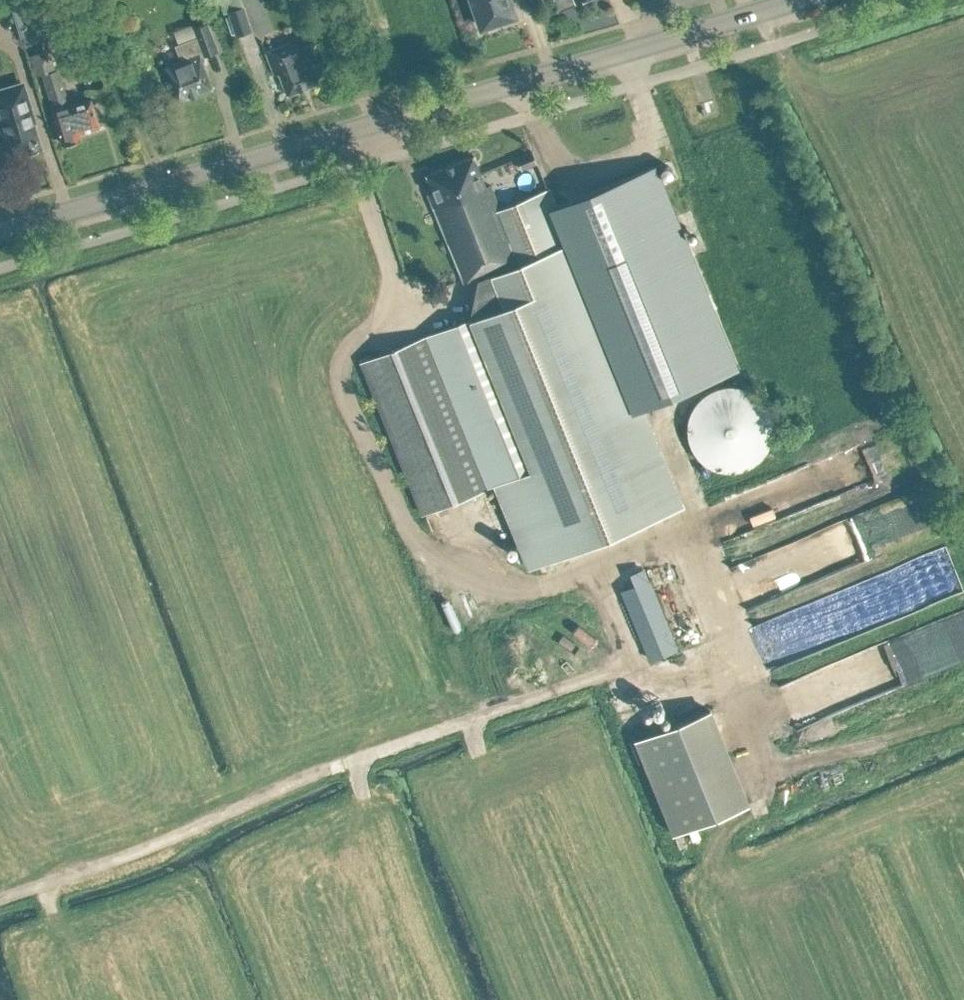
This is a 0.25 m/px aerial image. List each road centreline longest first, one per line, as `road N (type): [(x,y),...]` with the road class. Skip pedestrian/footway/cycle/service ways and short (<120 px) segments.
road 1 (tertiary): [(0,228),(784,0)]

